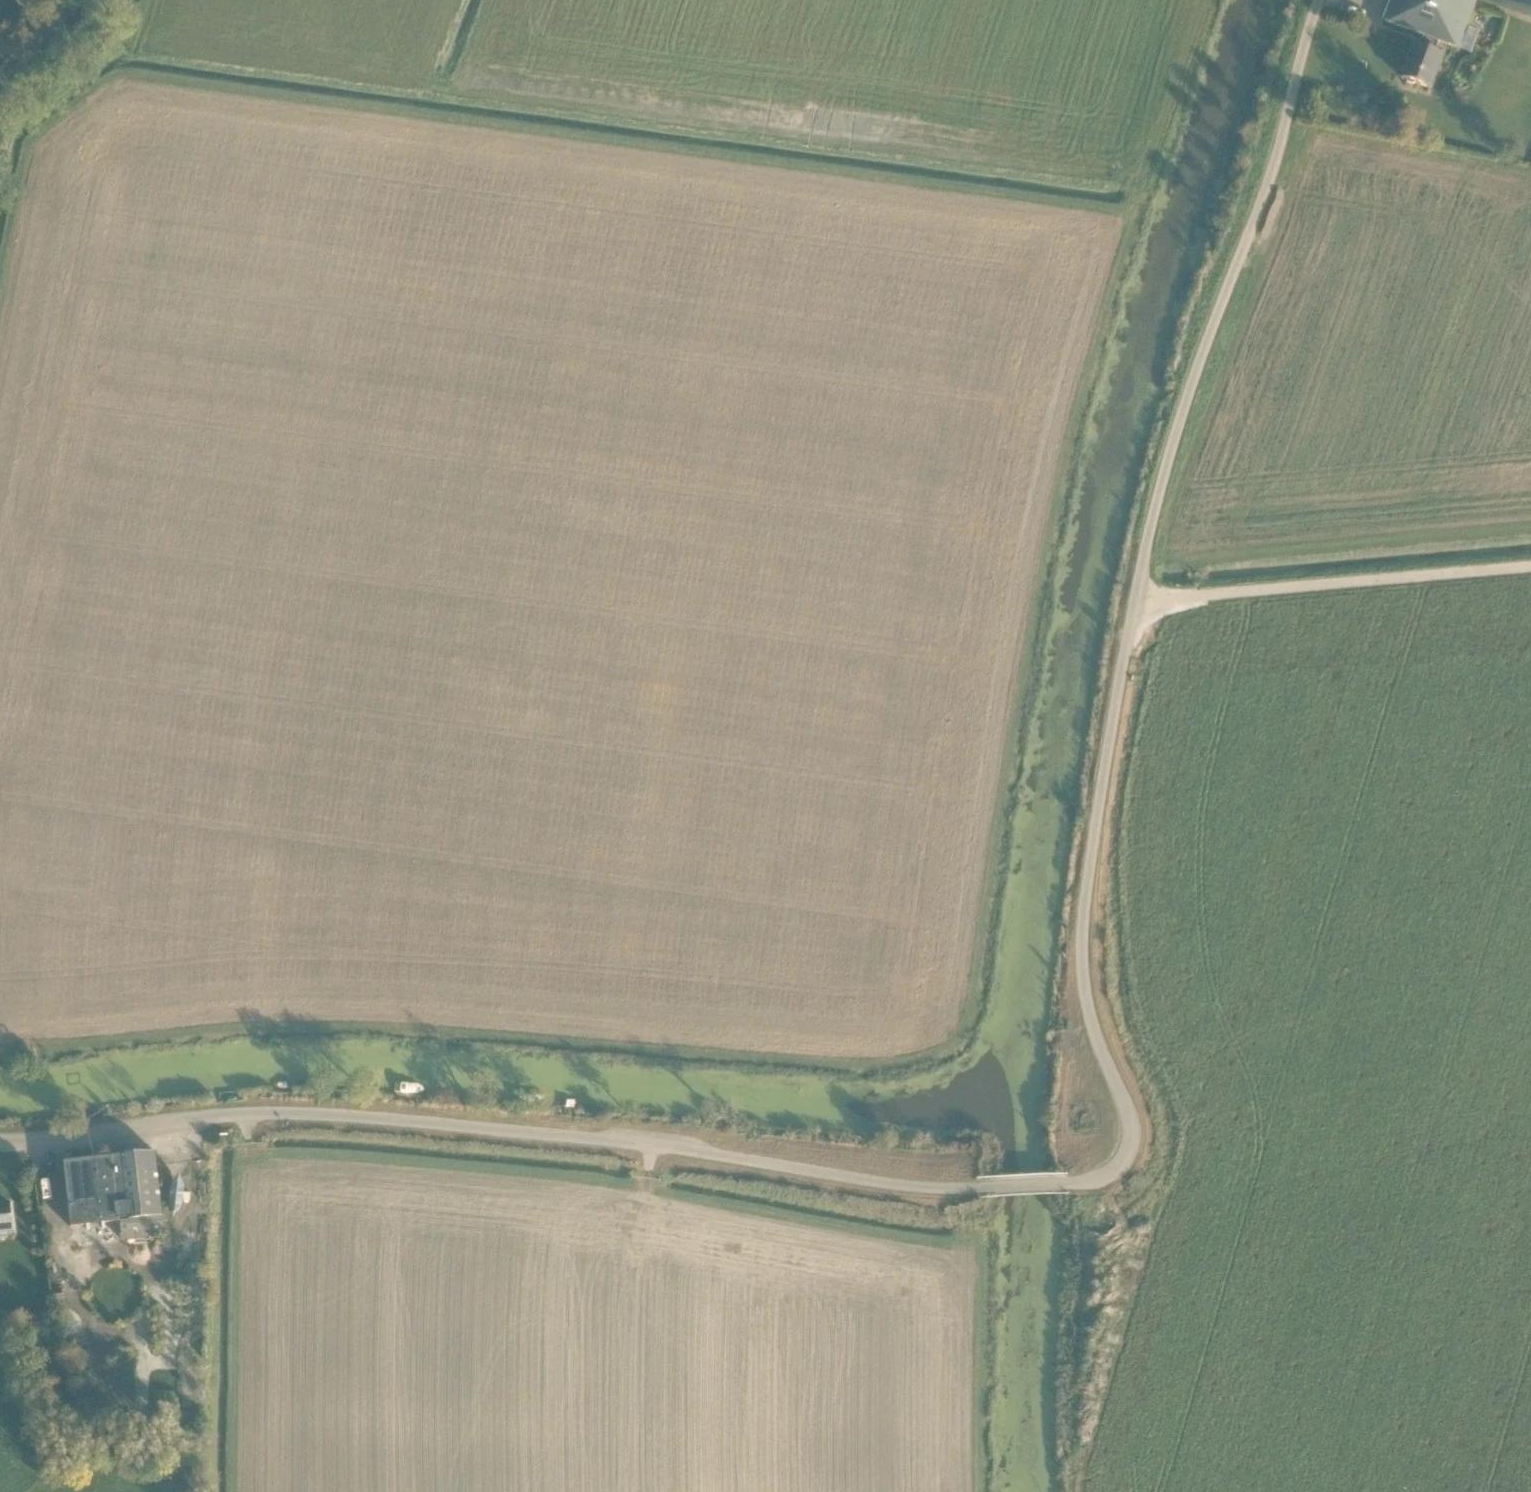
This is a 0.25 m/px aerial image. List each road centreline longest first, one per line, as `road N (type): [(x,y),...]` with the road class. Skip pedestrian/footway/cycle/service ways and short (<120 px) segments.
road 1 (unclassified): [(976,1188),(1089,1182),(1109,1176),(1128,1154),(1133,1124),(1096,1033),(1082,962),(1099,794),(1161,487),(1269,179),(1318,0)]
road 2 (unclassified): [(976,1188),(891,1184),(648,1145),(309,1113),(0,1139)]

